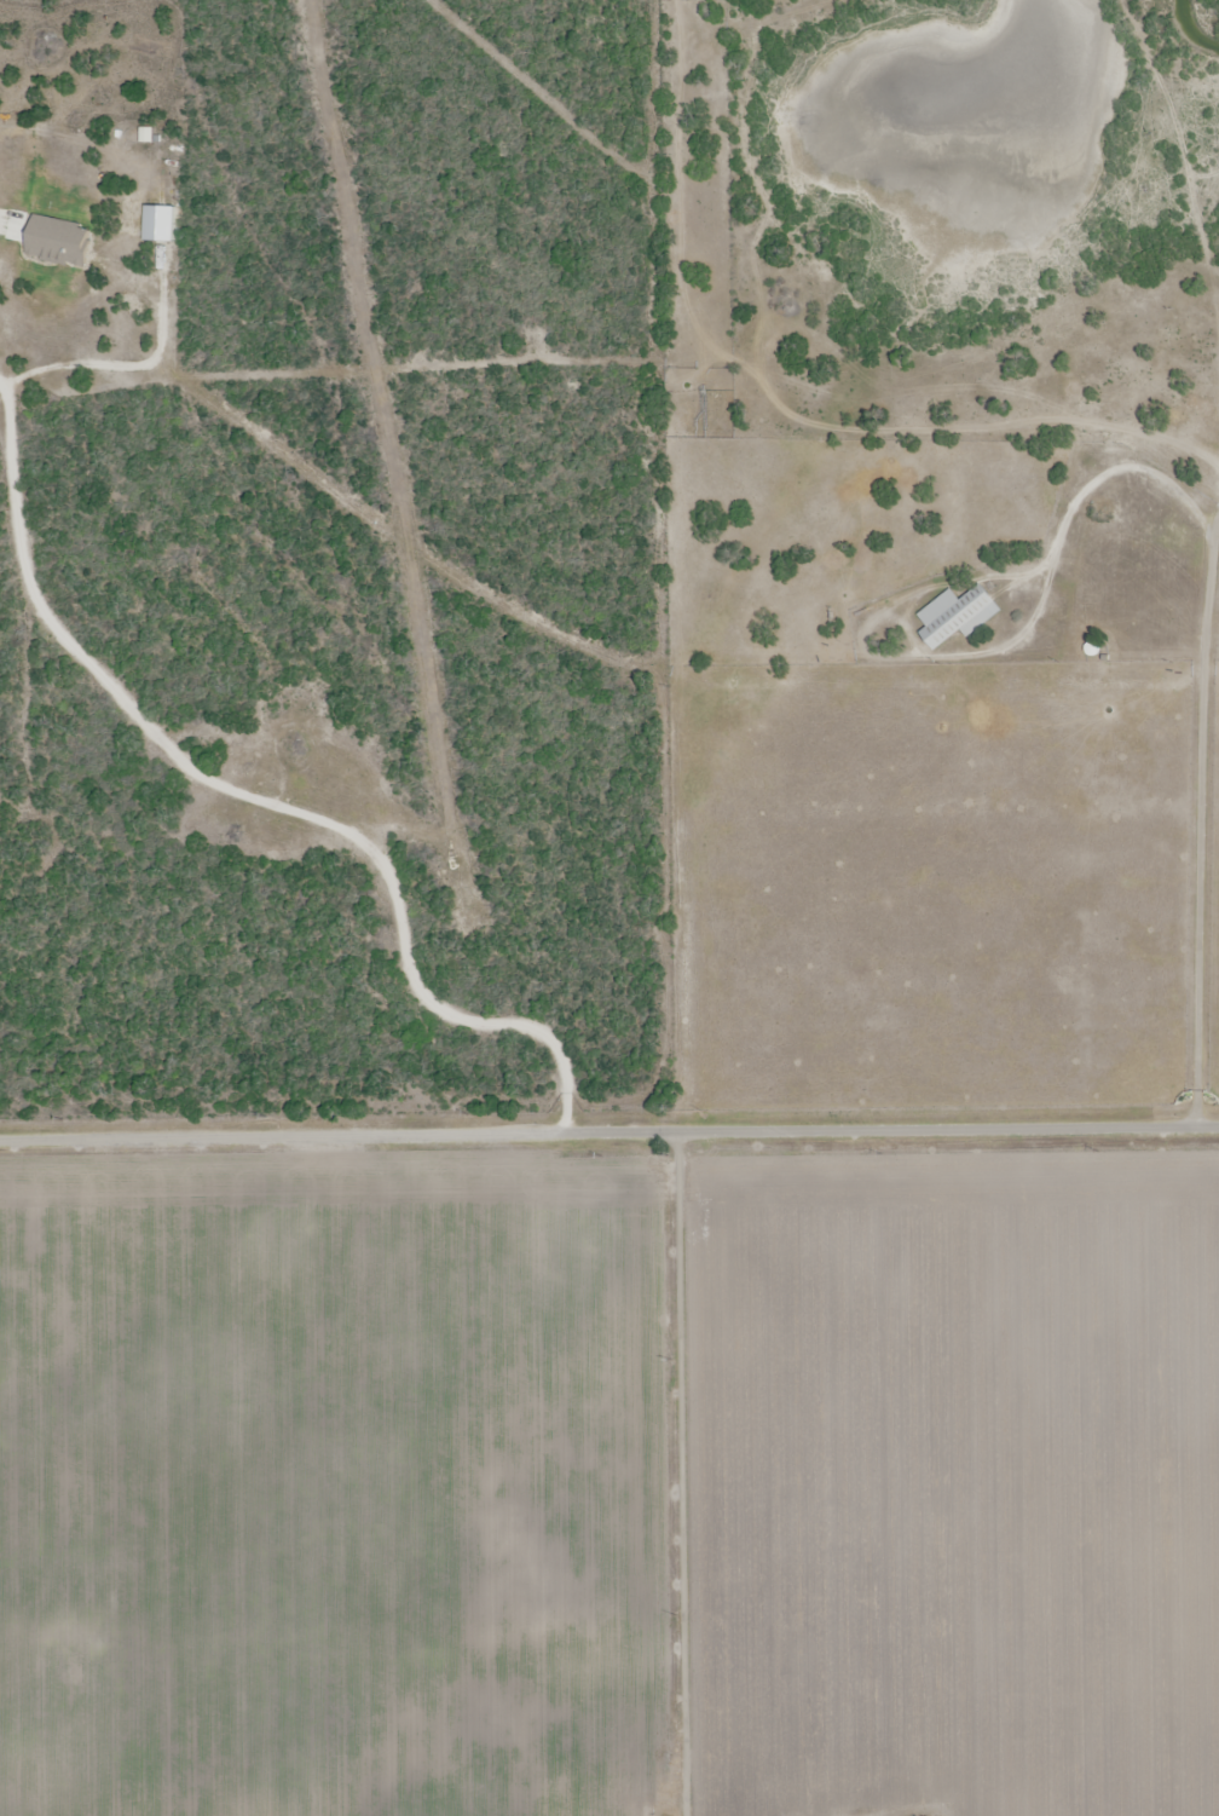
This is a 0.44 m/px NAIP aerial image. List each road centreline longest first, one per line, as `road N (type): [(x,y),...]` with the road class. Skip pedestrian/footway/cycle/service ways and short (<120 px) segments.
road 1 (residential): [(0,1145),(678,1131),(1218,1135)]

